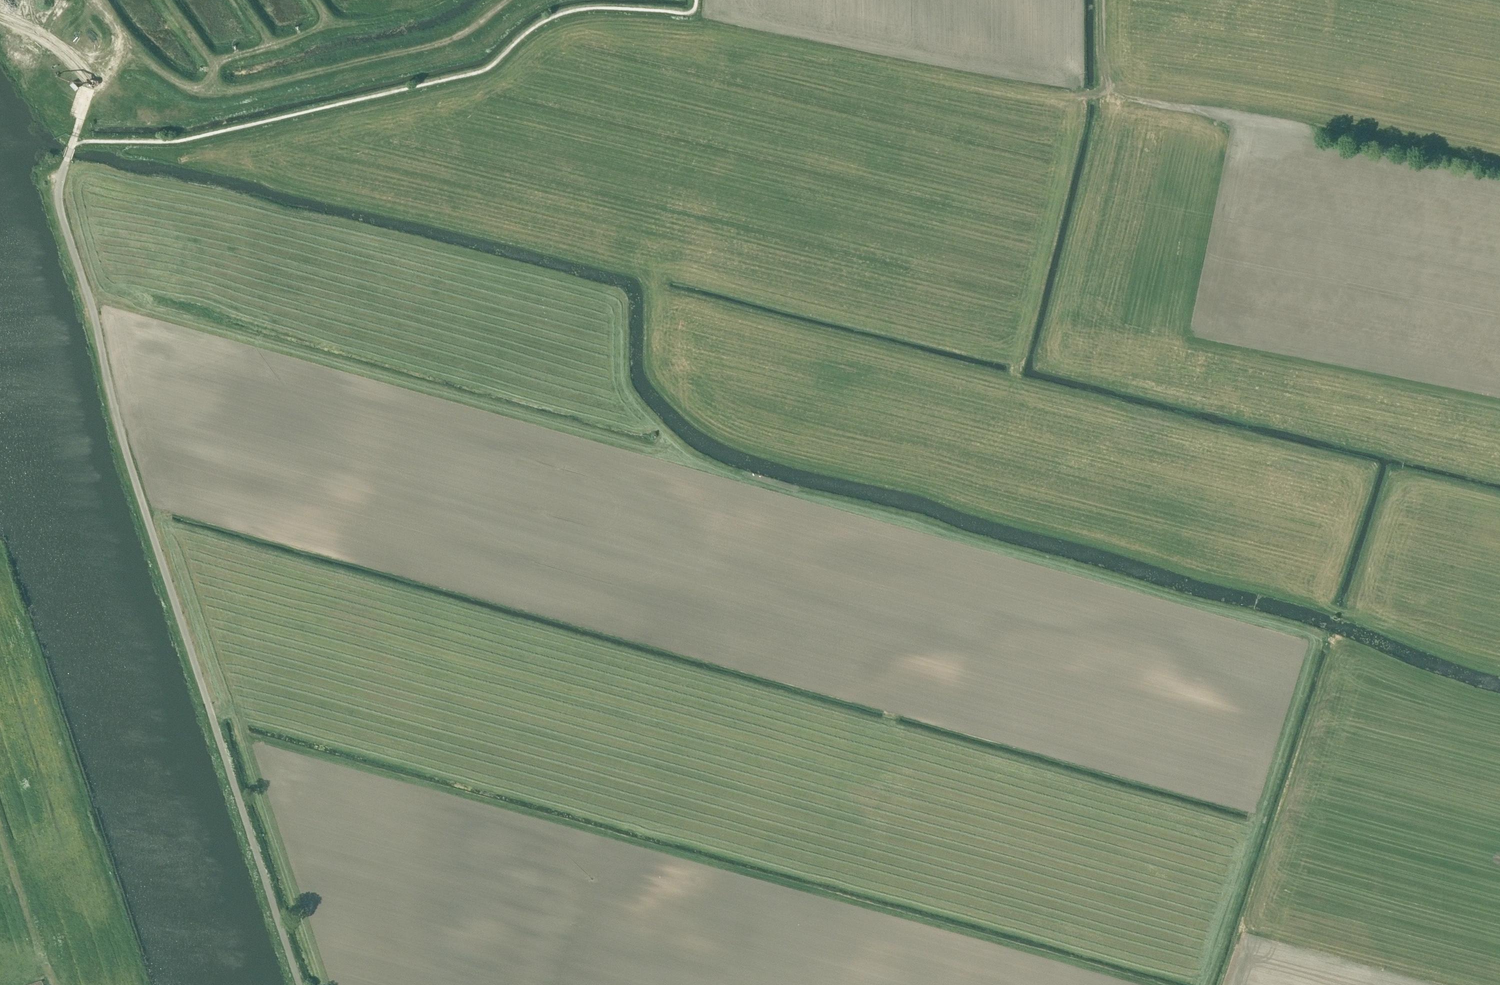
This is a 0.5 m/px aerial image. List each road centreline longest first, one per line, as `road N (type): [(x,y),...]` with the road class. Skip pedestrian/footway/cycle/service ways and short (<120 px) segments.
road 1 (unclassified): [(300,984),(126,450),(62,207),(74,141)]

